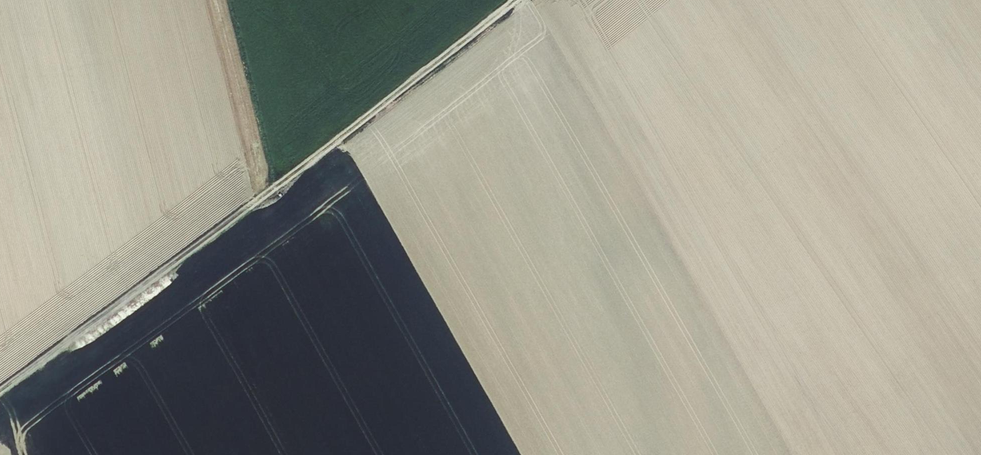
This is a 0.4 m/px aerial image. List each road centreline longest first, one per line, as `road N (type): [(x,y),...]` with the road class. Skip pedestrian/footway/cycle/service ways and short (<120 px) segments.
road 1 (track): [(0,393),(519,0)]

